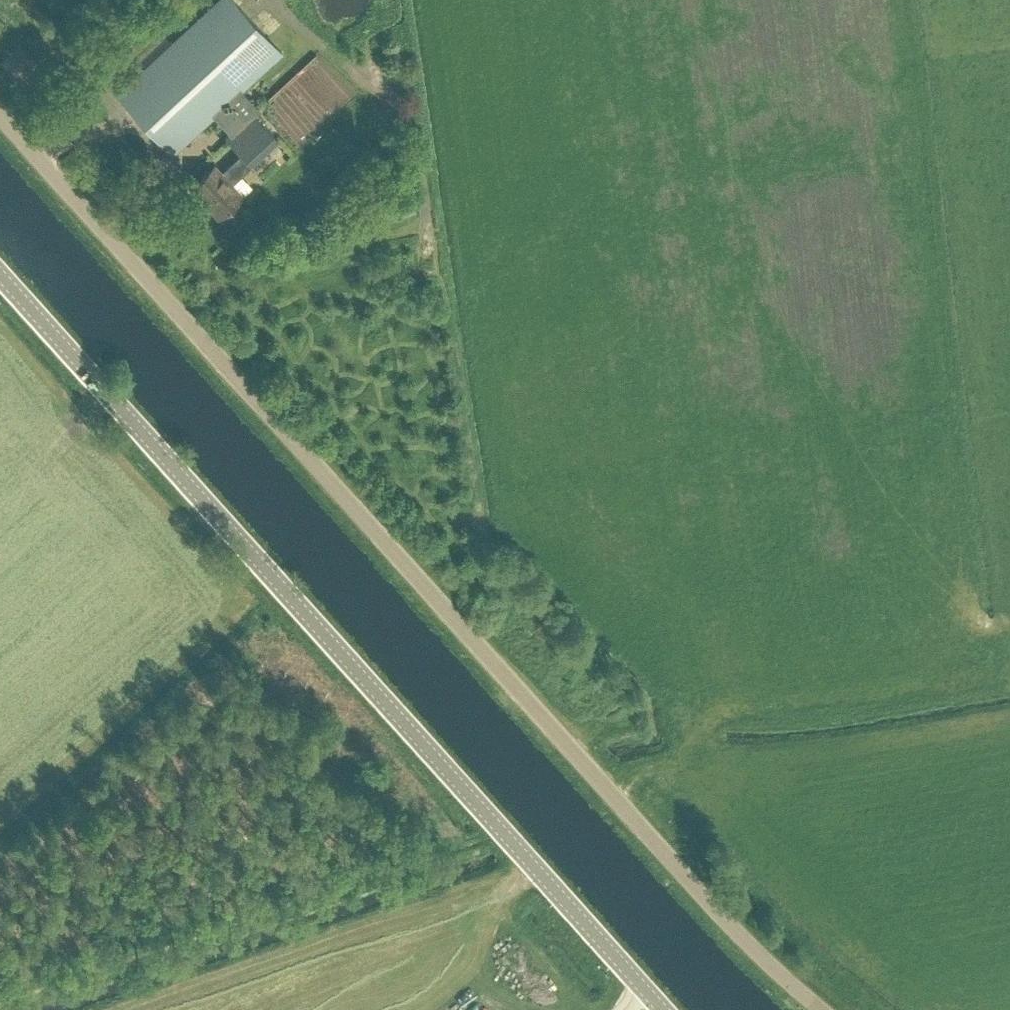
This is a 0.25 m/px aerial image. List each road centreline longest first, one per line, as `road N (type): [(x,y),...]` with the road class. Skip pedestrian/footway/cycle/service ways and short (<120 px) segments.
road 1 (unclassified): [(823,1009),(750,945),(0,111)]
road 2 (tertiary): [(663,1009),(0,276)]

